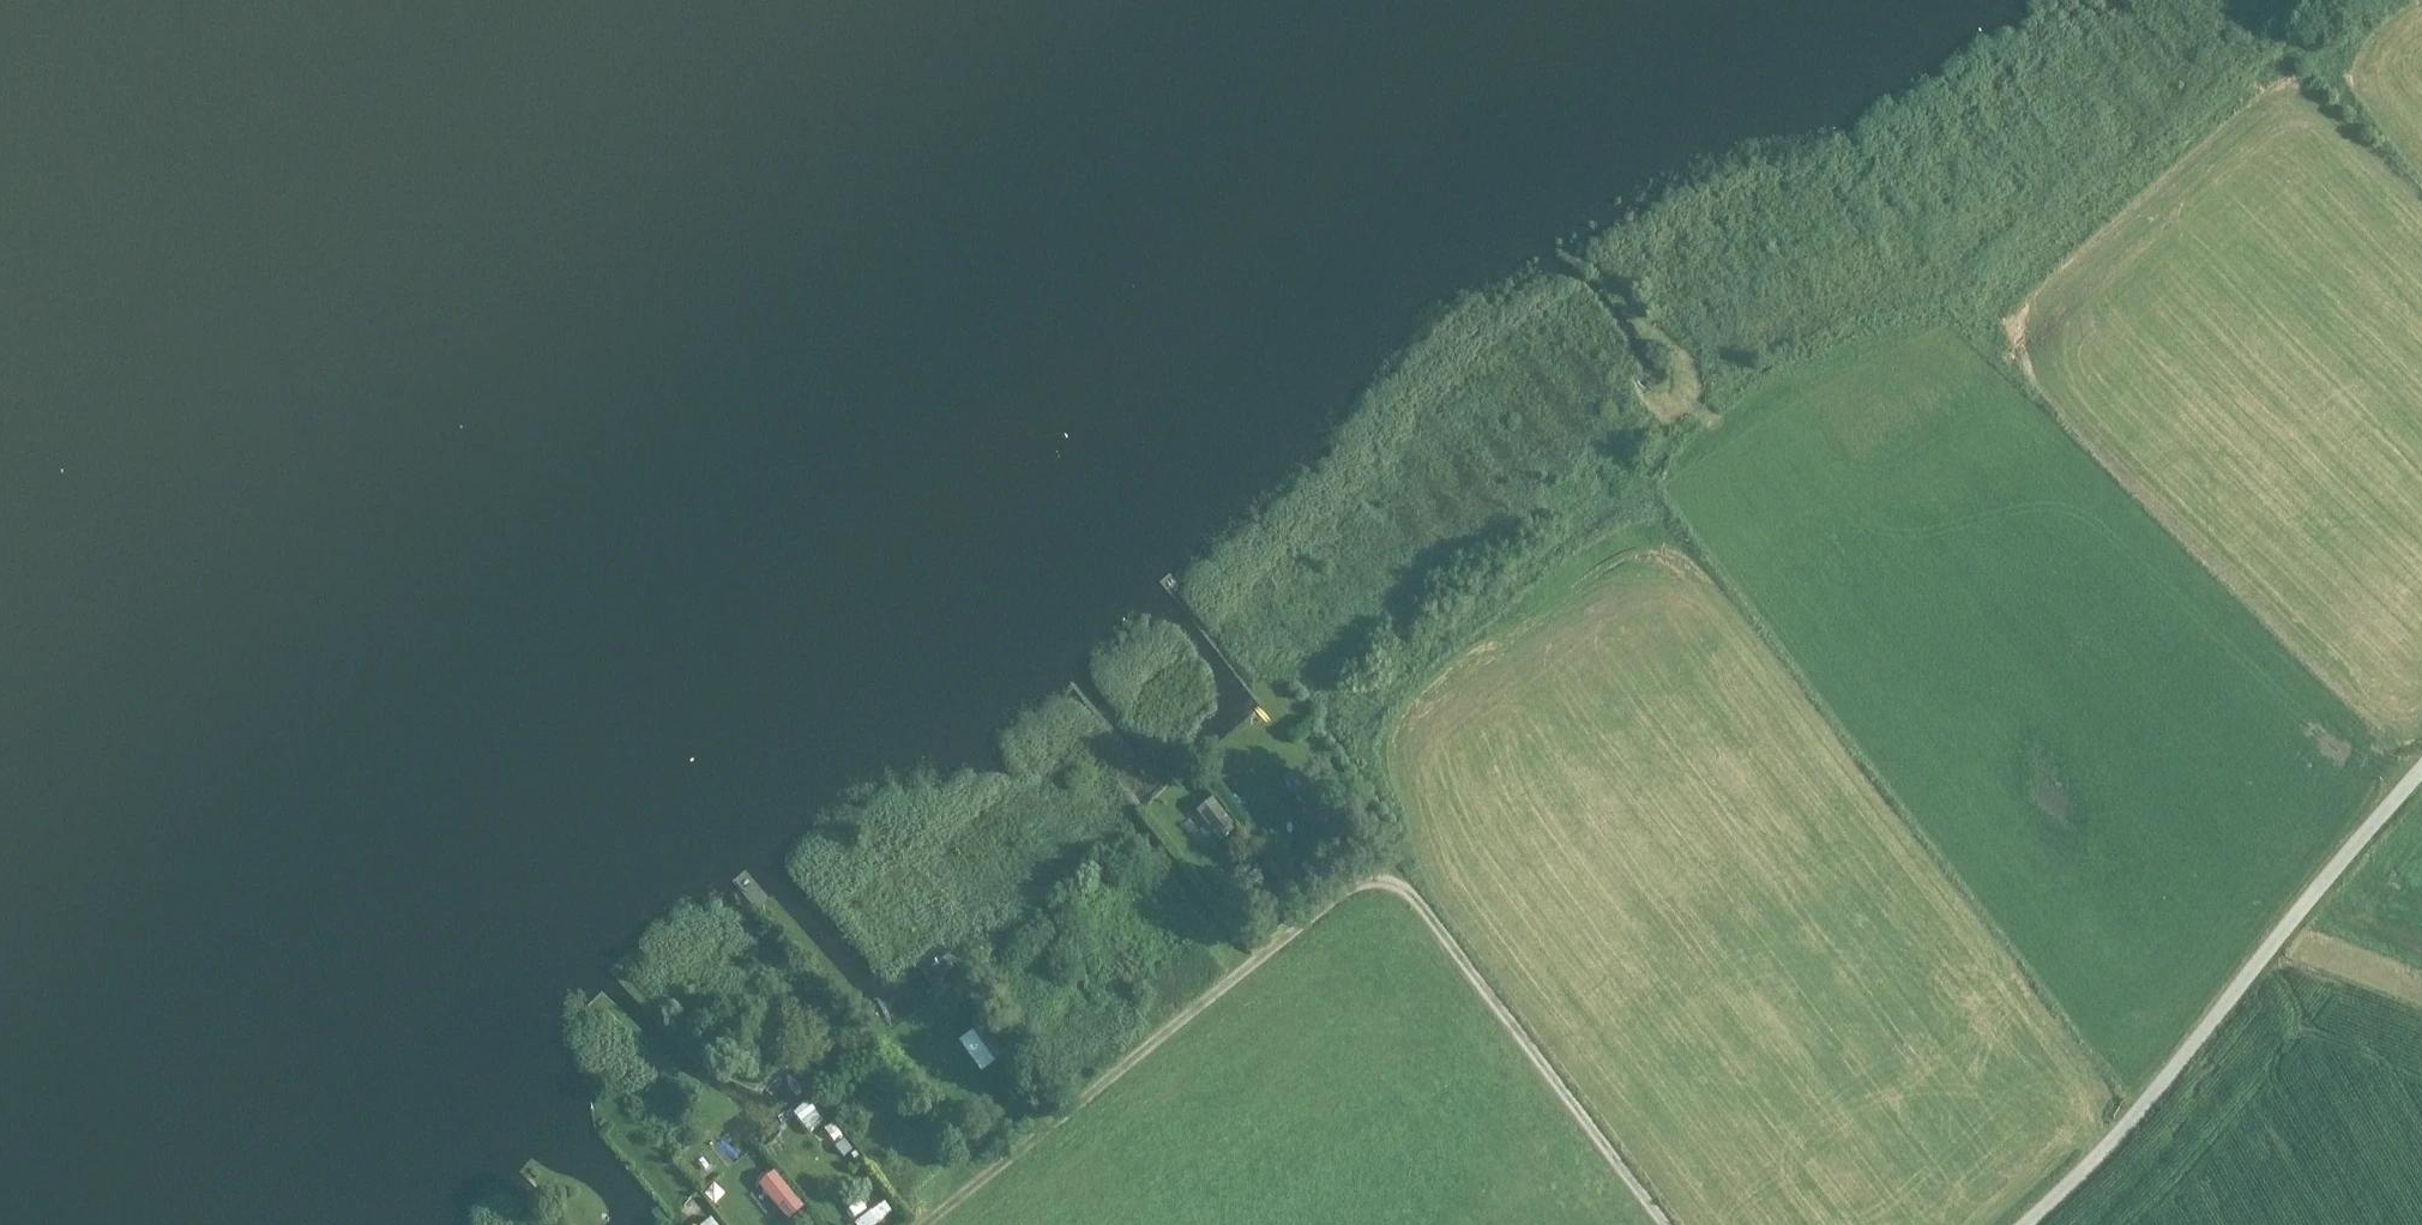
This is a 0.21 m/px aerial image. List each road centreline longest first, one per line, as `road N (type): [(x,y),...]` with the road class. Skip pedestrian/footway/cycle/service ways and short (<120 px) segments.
road 1 (track): [(924,1224),(1359,879),(1406,883),(1669,1224)]
road 2 (unclassified): [(2026,1224),(2135,1114),(2421,769)]

